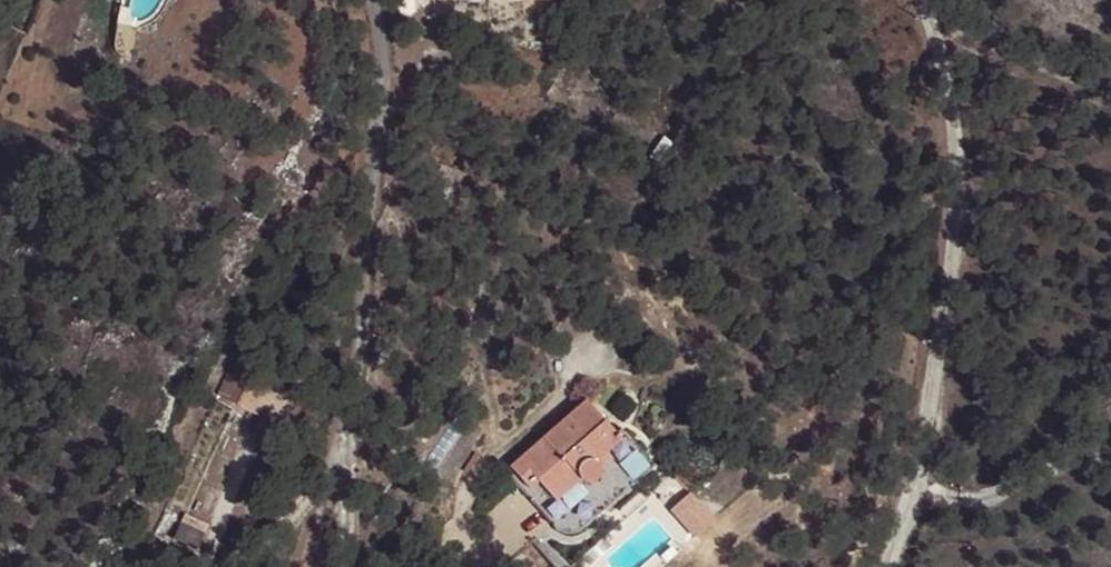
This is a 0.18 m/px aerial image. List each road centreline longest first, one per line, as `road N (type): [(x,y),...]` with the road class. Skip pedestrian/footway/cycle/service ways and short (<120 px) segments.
road 1 (residential): [(923,0),(956,80),(952,237),(935,394),(883,566)]
road 2 (residential): [(299,566),(336,448),(385,104),(374,0)]

